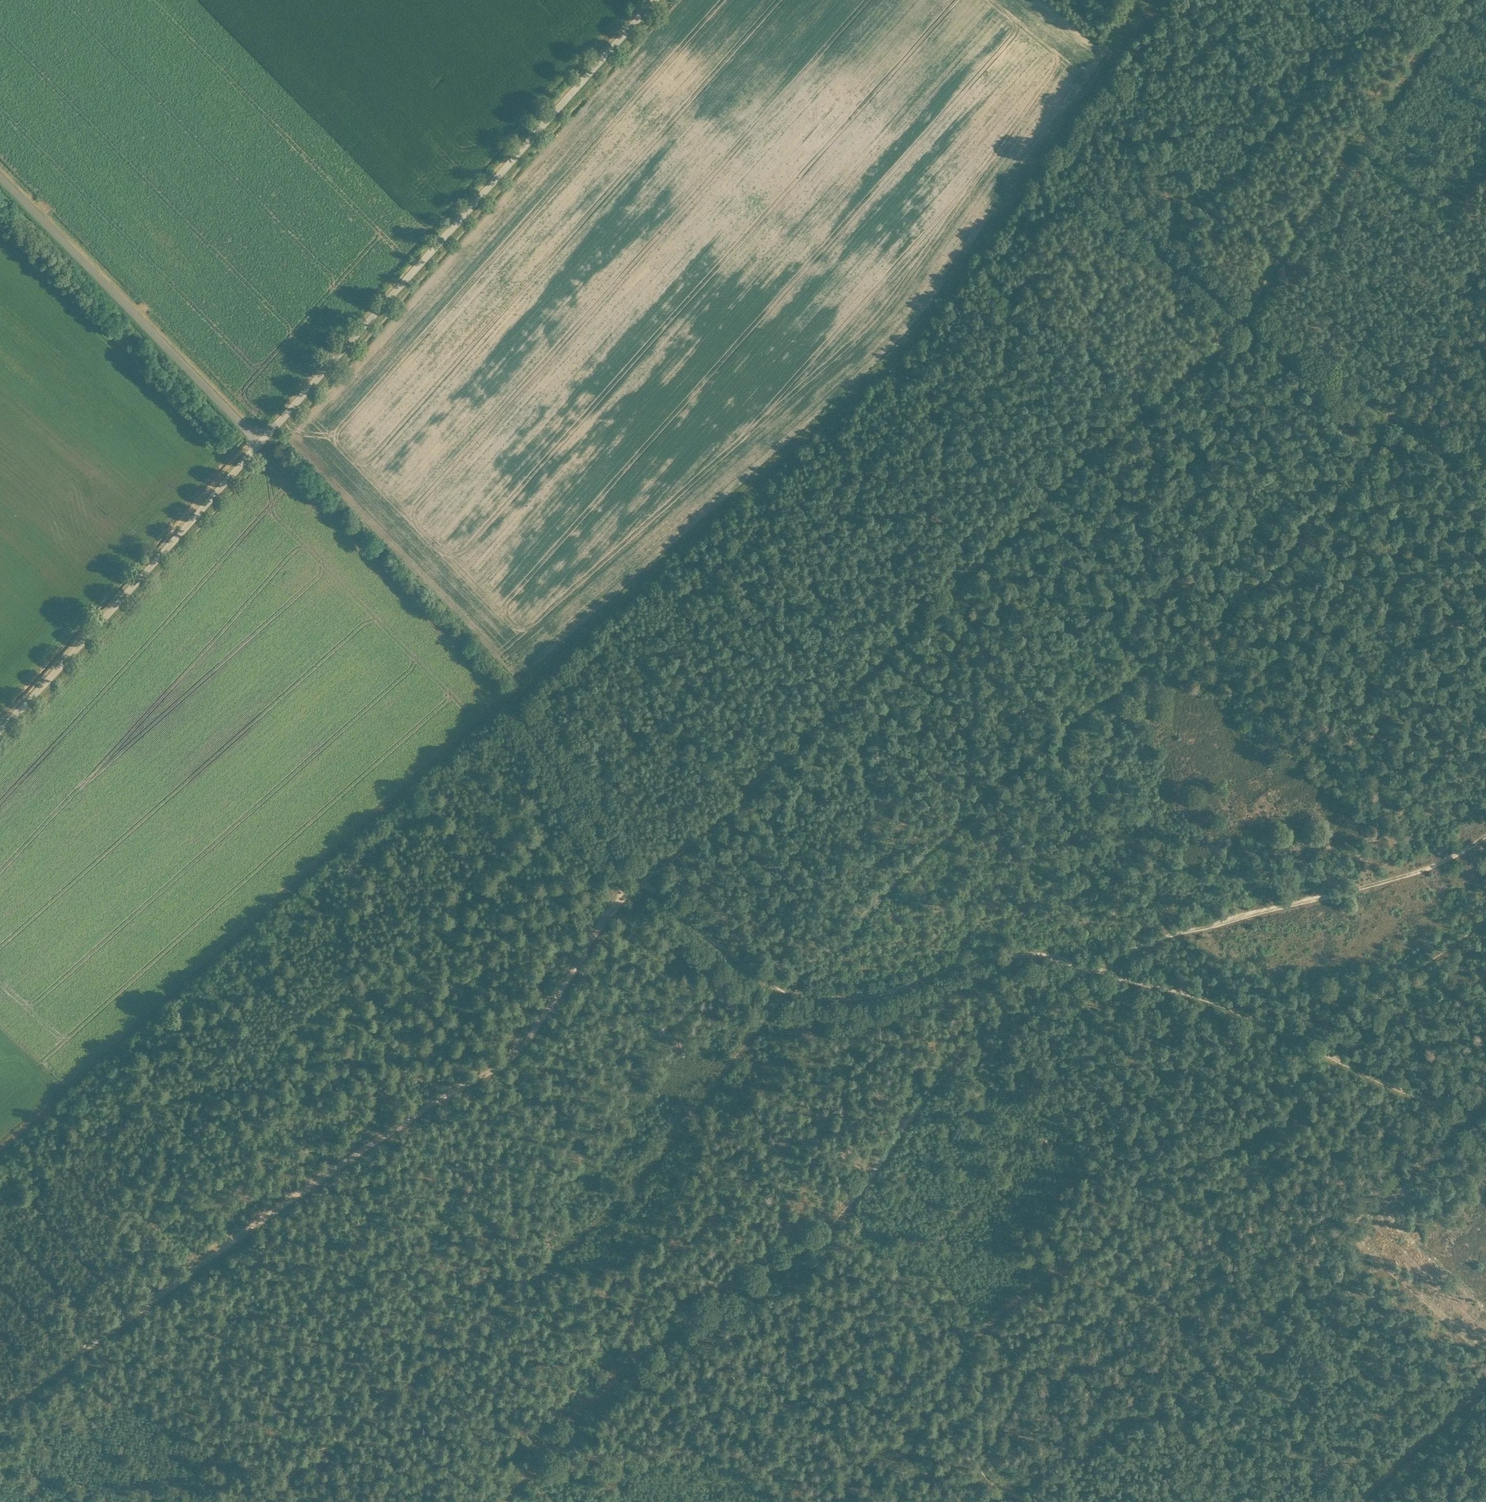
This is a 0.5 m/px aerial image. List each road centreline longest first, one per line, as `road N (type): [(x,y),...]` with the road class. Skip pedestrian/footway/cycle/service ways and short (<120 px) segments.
road 1 (track): [(510,699),(898,357),(1042,156)]
road 2 (unclassified): [(261,441),(655,0)]
road 3 (unclassified): [(0,731),(261,441)]
road 4 (unclassified): [(261,441),(0,176)]
road 5 (track): [(1042,156),(1153,0)]

